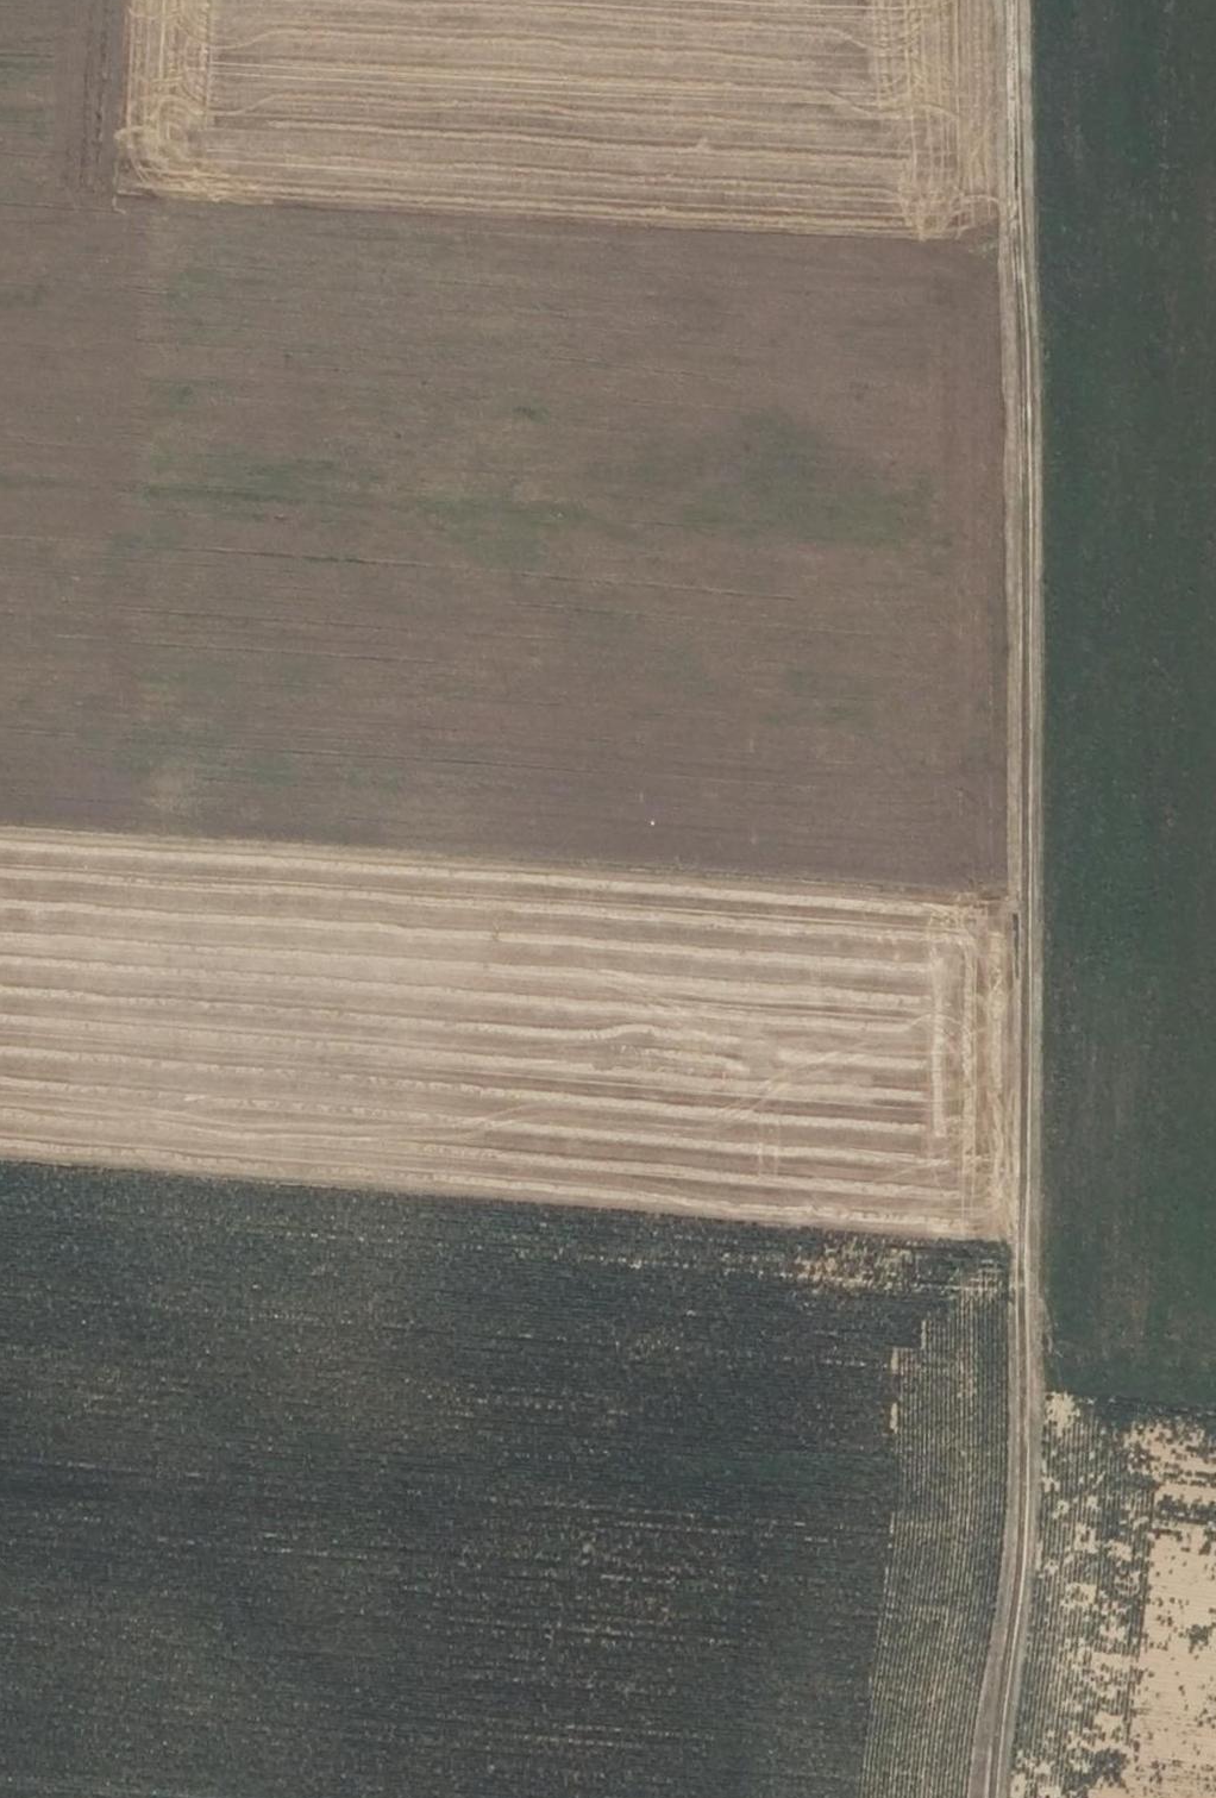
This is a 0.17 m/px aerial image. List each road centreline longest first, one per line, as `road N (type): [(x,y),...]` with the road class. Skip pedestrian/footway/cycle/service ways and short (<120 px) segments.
road 1 (track): [(995,1797),(1023,1551),(1025,1419),(1026,552),(1012,0)]

